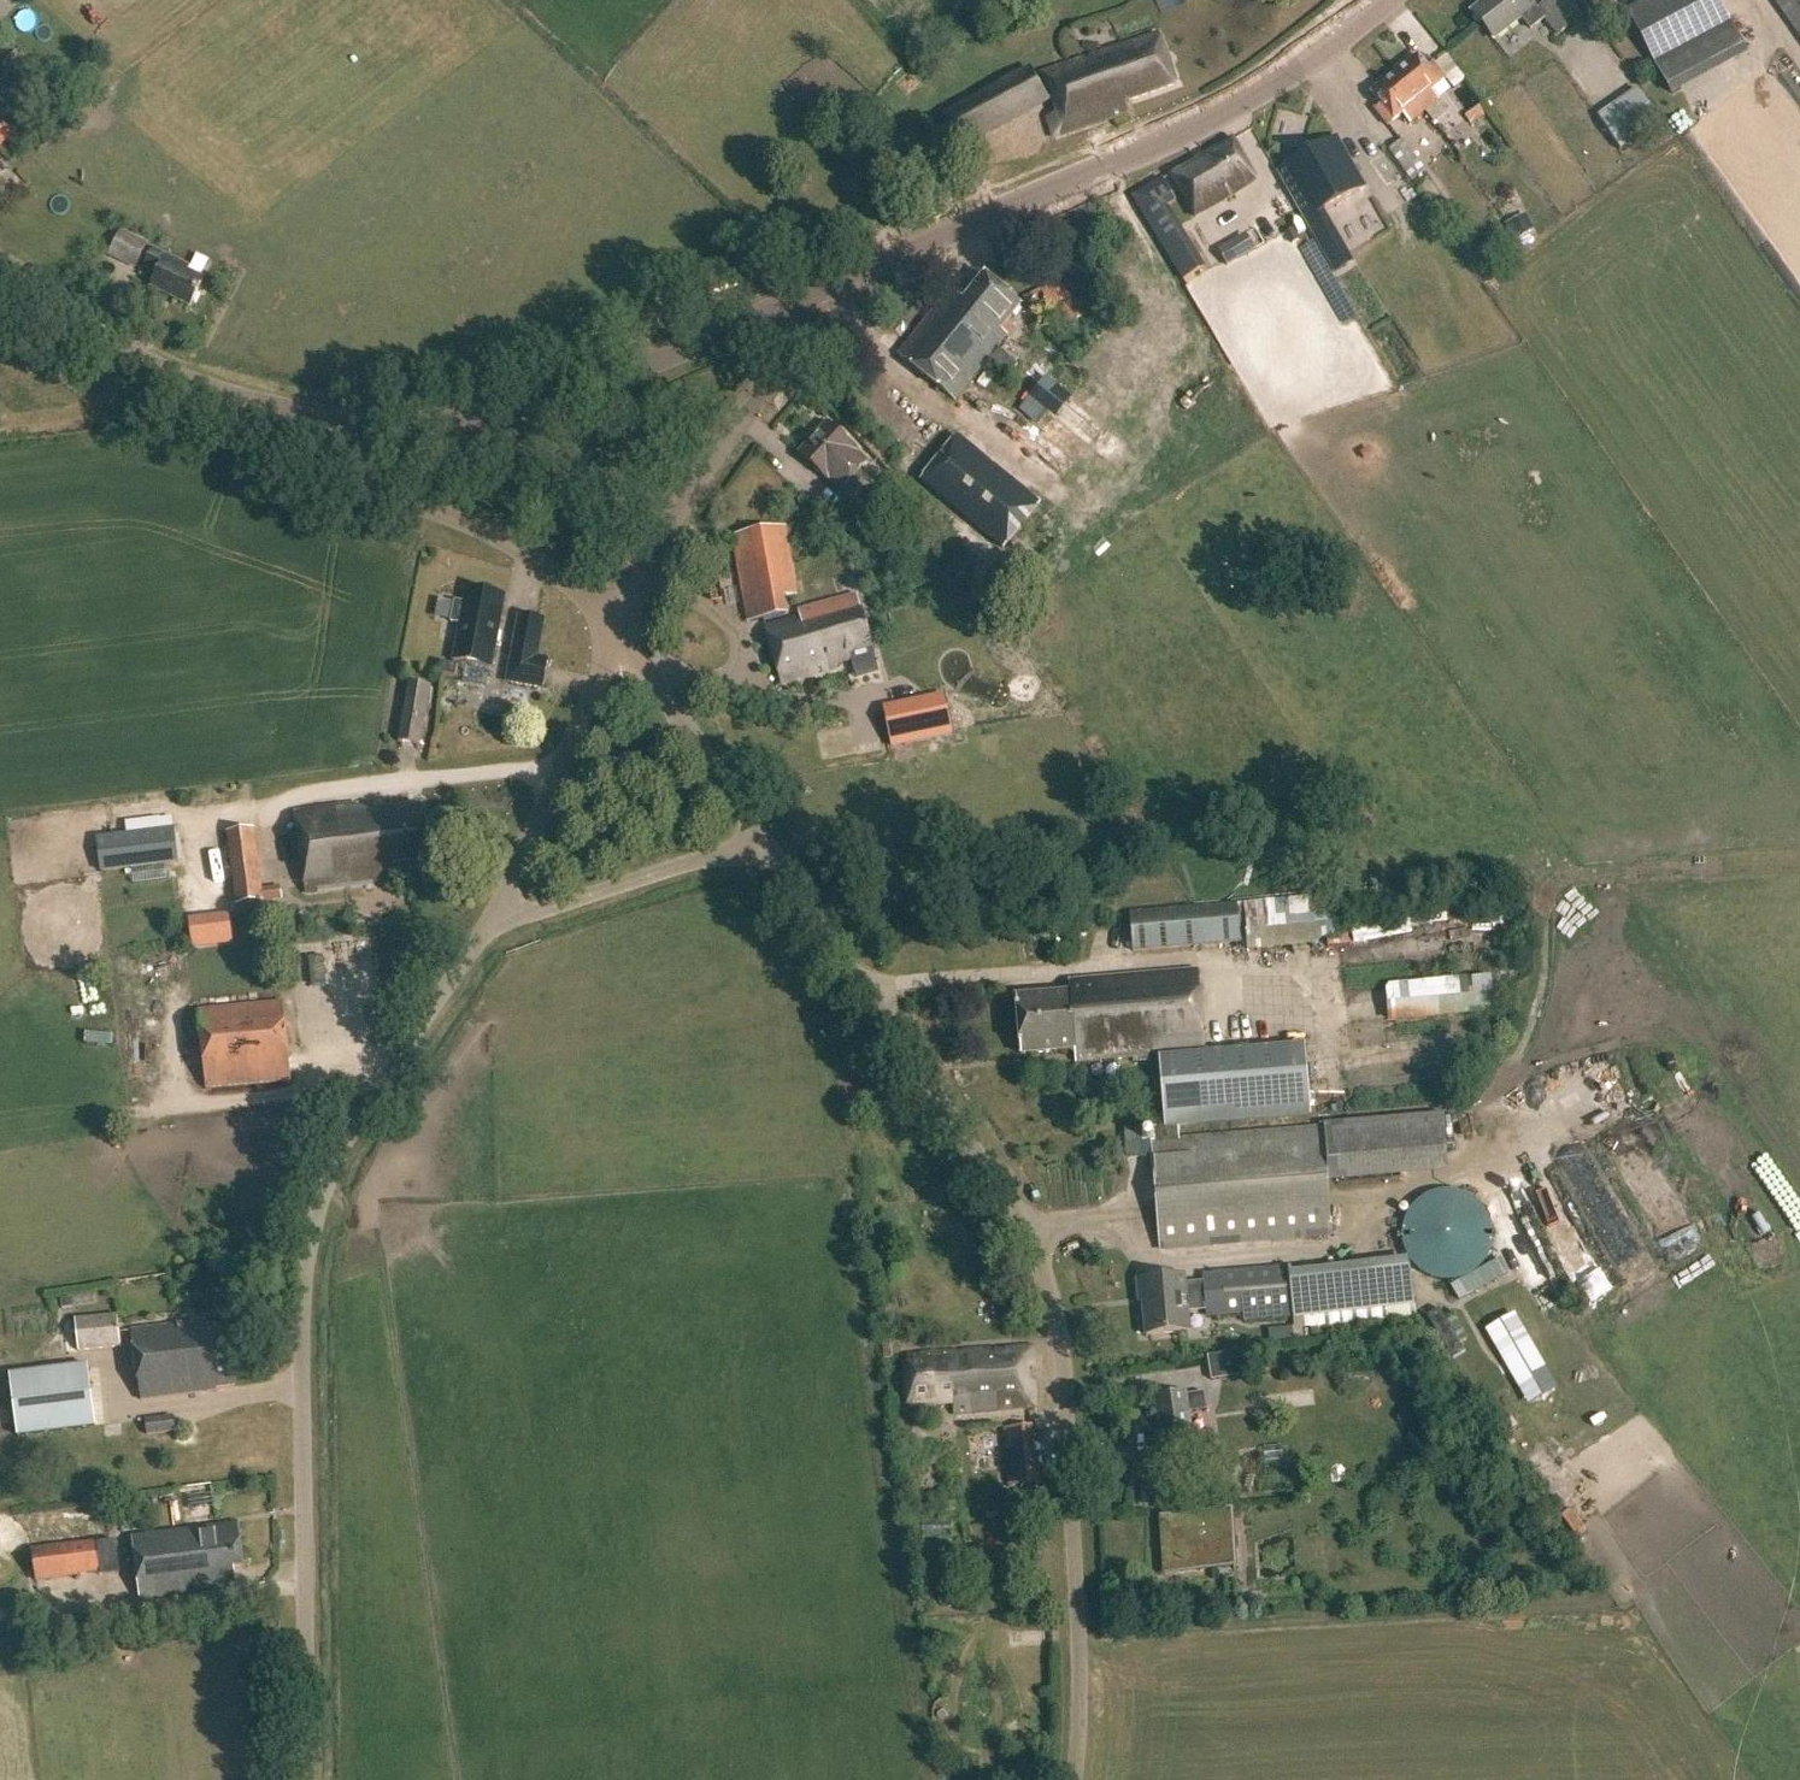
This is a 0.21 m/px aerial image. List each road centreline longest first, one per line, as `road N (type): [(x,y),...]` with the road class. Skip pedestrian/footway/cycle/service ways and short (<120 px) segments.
road 1 (residential): [(1074,1779),(1080,1676),(1054,1299),(1020,1214),(763,837)]
road 2 (tertiary): [(306,1779),(300,1330),(313,1215),(360,1112),(484,926)]
road 3 (tertiary): [(215,404),(404,423),(485,415),(565,394),(832,288)]
road 4 (tertiary): [(832,288),(1159,142),(1274,80),(1382,0)]
road 5 (tertiary): [(620,626),(498,540),(259,438),(215,404)]
road 6 (tertiary): [(620,626),(697,478),(832,288)]
road 7 (tertiary): [(484,926),(620,626)]
road 8 (residential): [(484,926),(763,837)]
road 9 (residential): [(763,837),(620,626)]
road 10 (tertiary): [(215,404),(0,278)]

